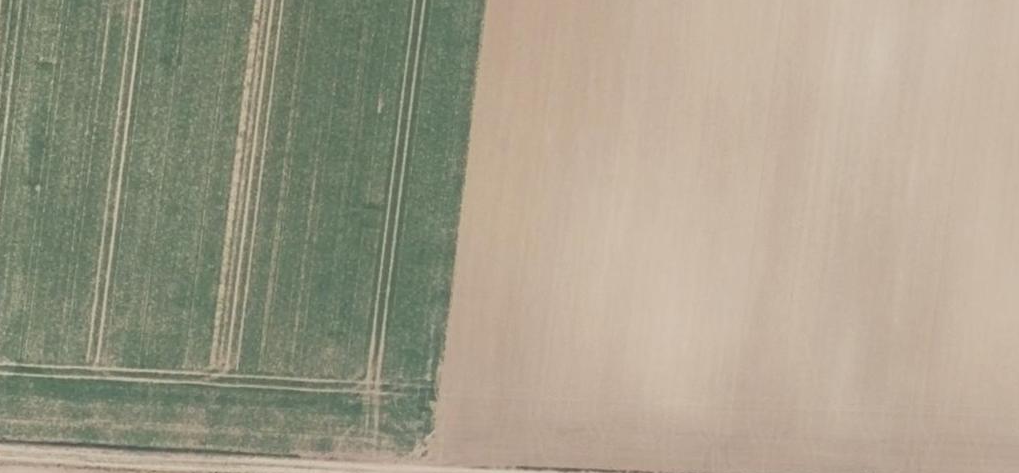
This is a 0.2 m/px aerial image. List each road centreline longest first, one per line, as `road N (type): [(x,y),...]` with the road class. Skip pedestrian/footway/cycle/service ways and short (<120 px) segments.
road 1 (track): [(485,472),(0,452)]

